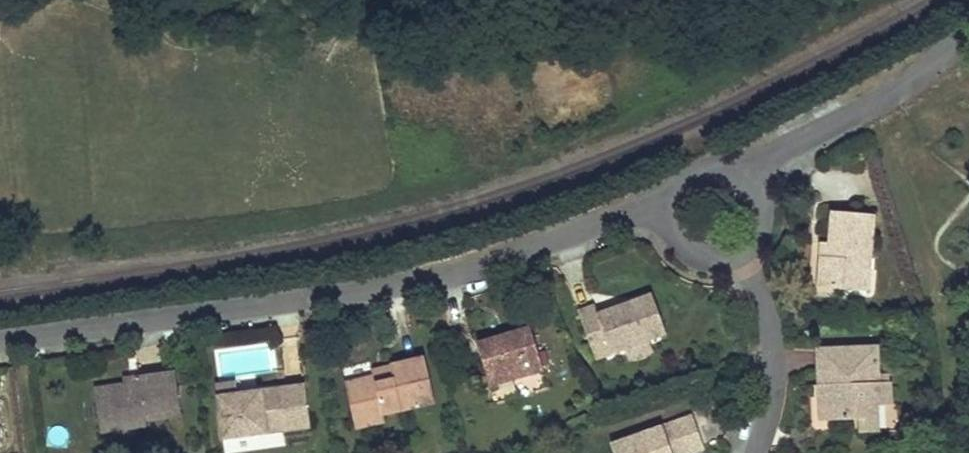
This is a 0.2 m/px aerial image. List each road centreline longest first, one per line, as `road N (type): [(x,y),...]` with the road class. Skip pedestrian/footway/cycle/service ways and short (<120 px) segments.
road 1 (residential): [(0,342),(409,284),(487,266),(672,201)]
road 2 (residential): [(747,180),(790,148),(895,93),(968,34)]
road 3 (residential): [(755,452),(773,369),(765,318),(739,256)]

